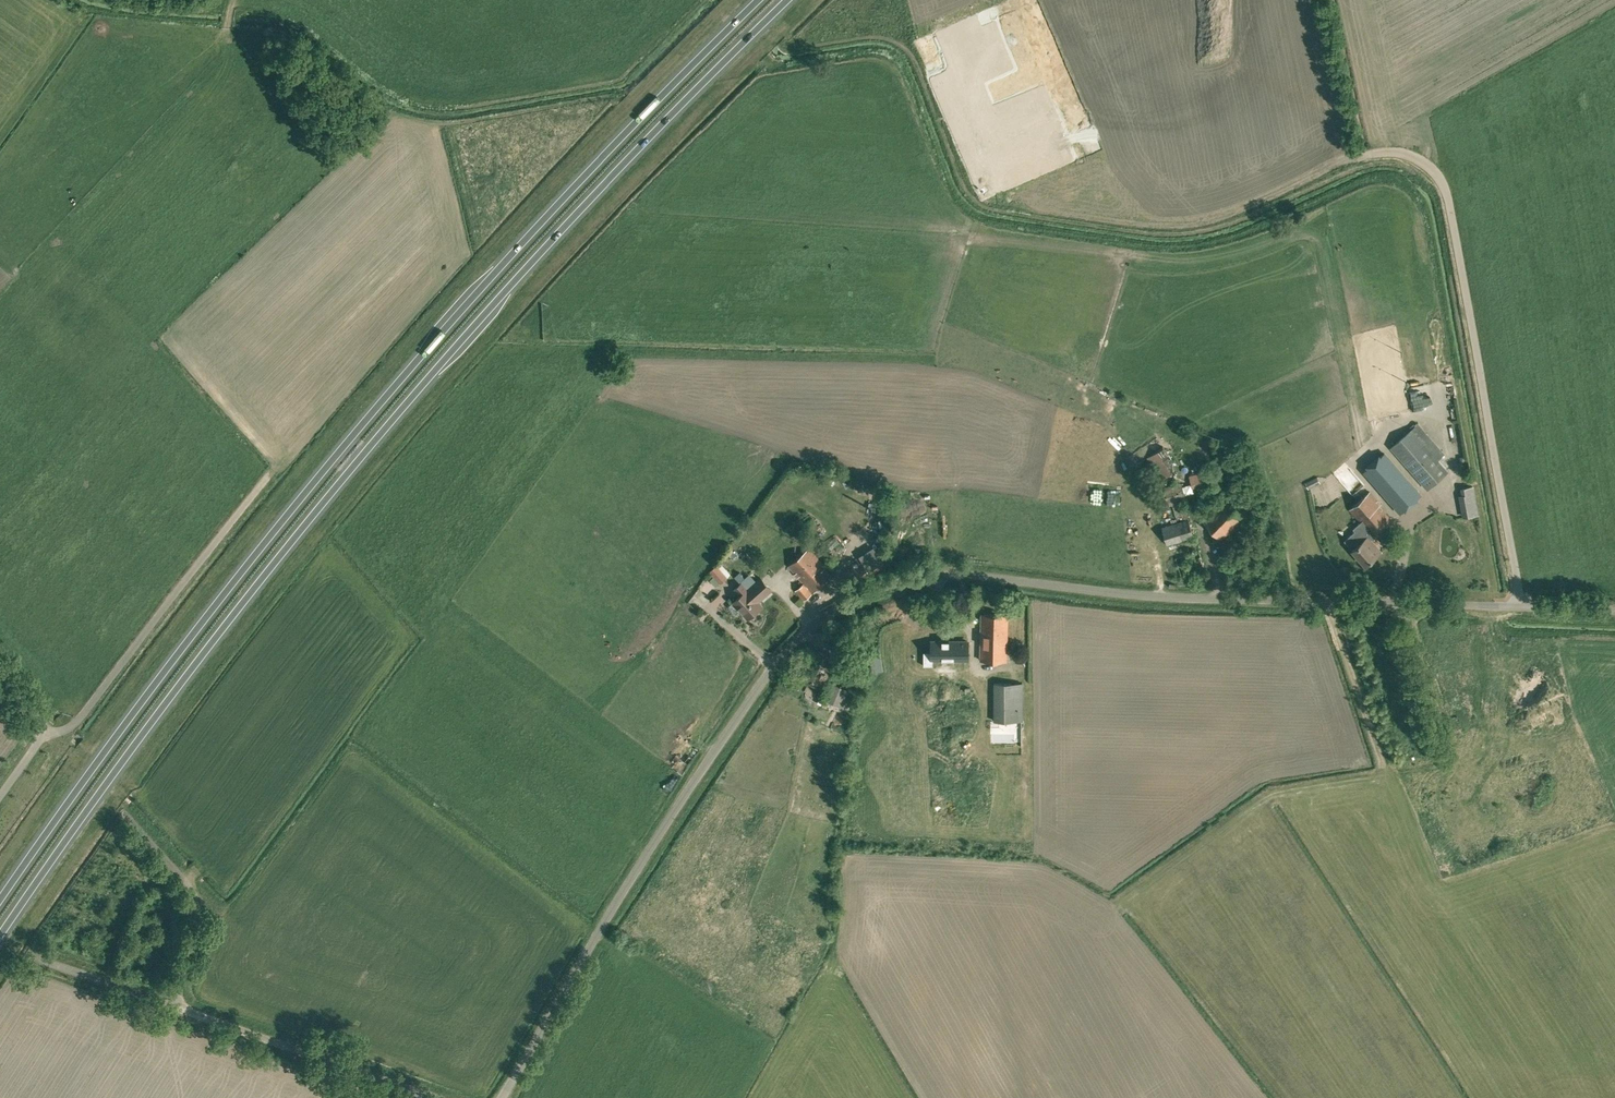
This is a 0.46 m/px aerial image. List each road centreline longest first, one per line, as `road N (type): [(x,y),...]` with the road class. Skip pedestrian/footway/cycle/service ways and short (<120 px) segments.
road 1 (unclassified): [(502,1097),(756,688),(809,628),(866,593),(900,581),(978,575),(1151,597),(1614,610)]
road 2 (trunk): [(0,937),(214,640),(404,407),(785,0)]
road 3 (trunk): [(760,0),(548,215),(388,394),(199,626),(0,902)]
road 4 (unclassified): [(426,1097),(172,1005)]
road 5 (unclassified): [(172,1005),(199,907),(132,822)]
road 6 (unclassified): [(172,1005),(35,956)]

